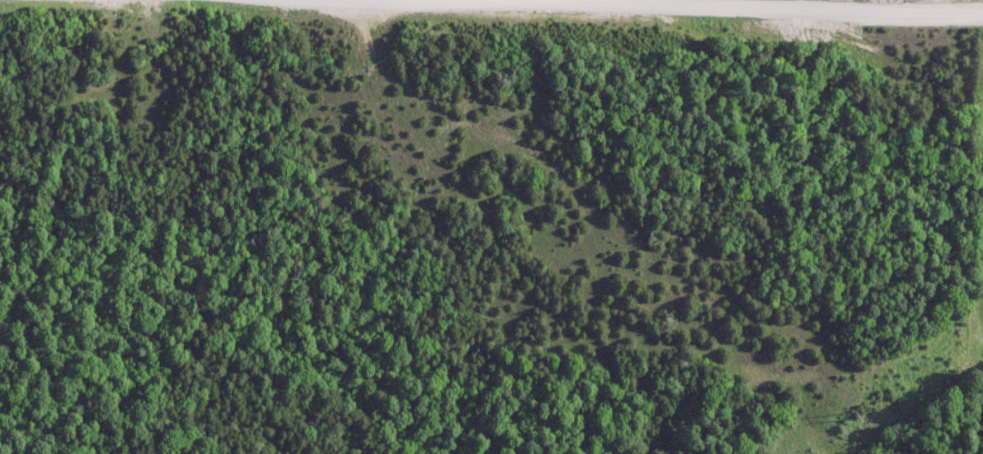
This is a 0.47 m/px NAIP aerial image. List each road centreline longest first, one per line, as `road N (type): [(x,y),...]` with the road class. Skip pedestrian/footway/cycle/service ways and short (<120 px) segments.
road 1 (residential): [(327,0),(982,19)]

